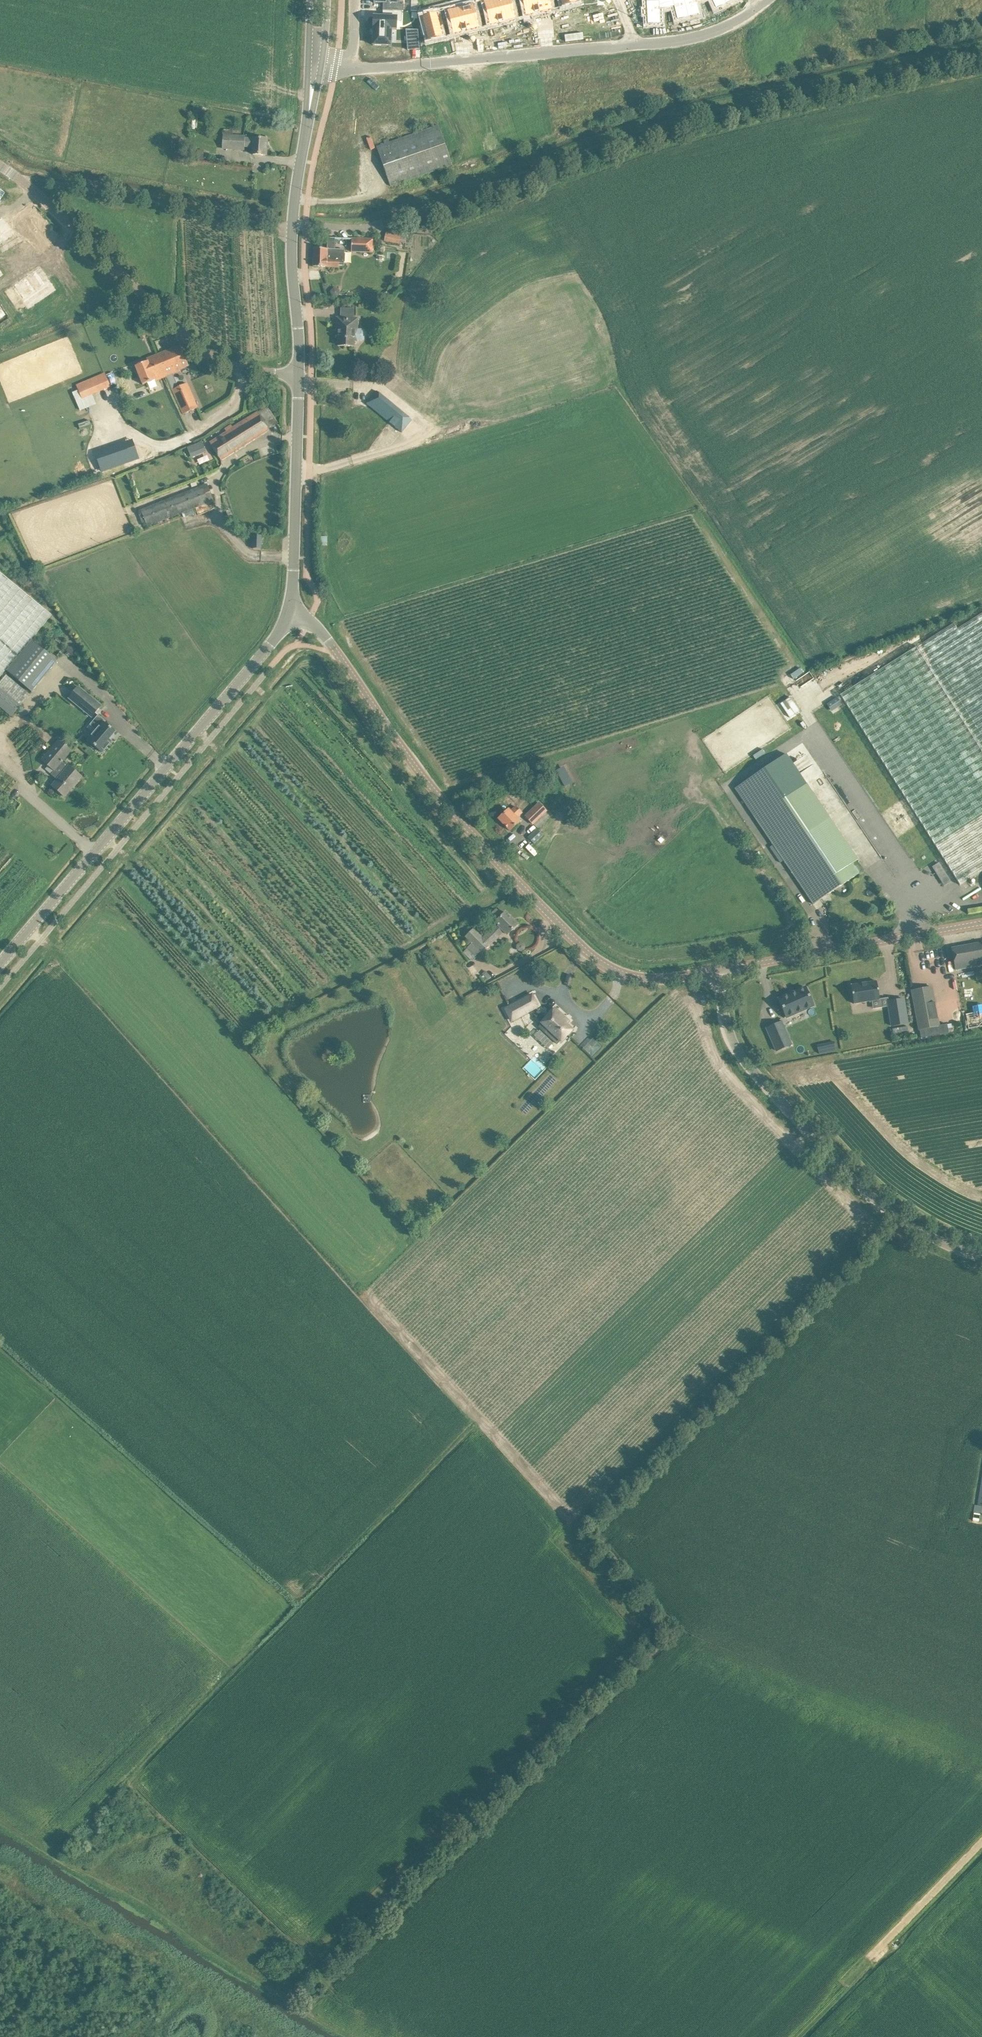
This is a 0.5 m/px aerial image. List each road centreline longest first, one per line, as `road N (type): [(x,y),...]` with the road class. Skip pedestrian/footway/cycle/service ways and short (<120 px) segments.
road 1 (tertiary): [(718,971),(654,979),(601,962),(431,786),(320,630),(289,611)]
road 2 (tertiary): [(0,964),(270,644),(289,611)]
road 3 (unclassified): [(981,1257),(896,1216),(756,1074),(726,1022),(718,971)]
road 4 (unclassified): [(298,376),(237,368),(201,350),(0,165)]
road 5 (residential): [(632,45),(354,67)]
road 6 (tertiary): [(981,923),(718,971)]
road 7 (tertiary): [(298,376),(289,611)]
road 8 (track): [(847,1985),(981,1846)]
road 9 (tertiary): [(293,226),(298,376)]
road 10 (residential): [(765,0),(725,27),(632,45)]

